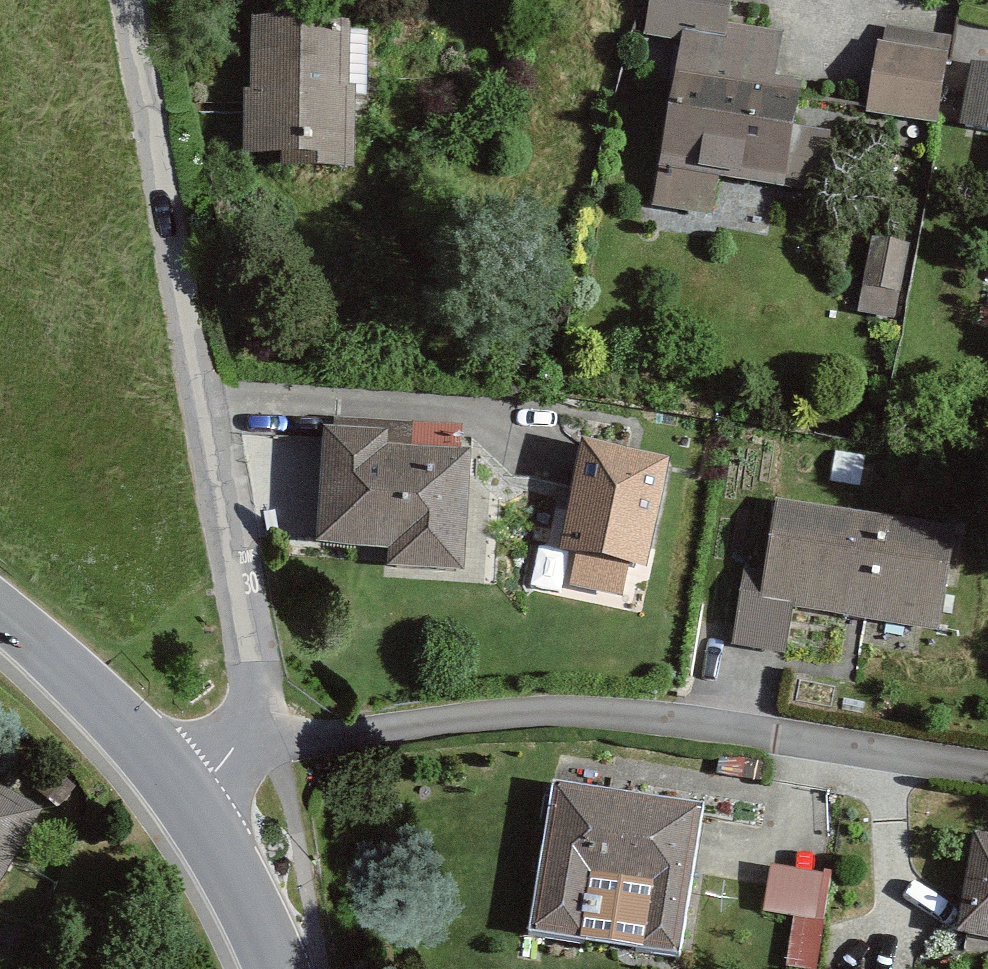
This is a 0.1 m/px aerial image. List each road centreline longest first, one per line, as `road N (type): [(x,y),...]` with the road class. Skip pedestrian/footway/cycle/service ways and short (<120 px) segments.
road 1 (unclassified): [(129,0),(241,686),(235,745),(186,798)]
road 2 (tertiary): [(0,620),(122,722),(186,798)]
road 3 (tertiary): [(186,798),(255,898),(277,968)]

